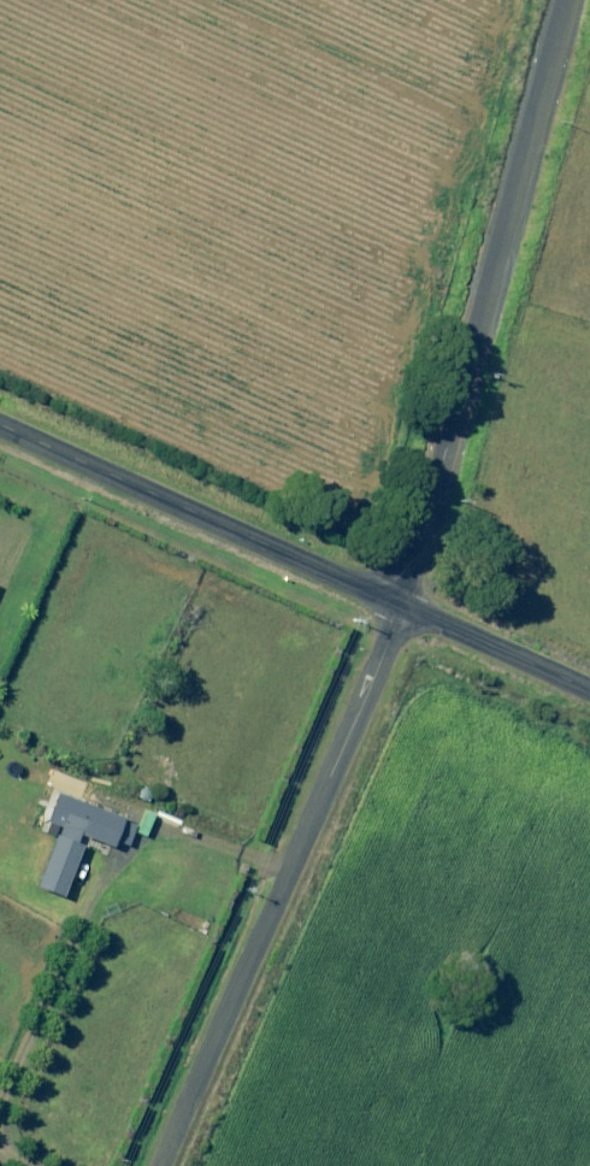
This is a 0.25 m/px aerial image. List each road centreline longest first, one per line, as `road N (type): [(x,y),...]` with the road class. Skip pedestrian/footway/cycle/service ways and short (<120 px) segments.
road 1 (unclassified): [(575,0),(404,607)]
road 2 (unclassified): [(404,607),(160,1165)]
road 3 (unclassified): [(404,607),(0,424)]
road 4 (unclassified): [(589,691),(404,607)]

